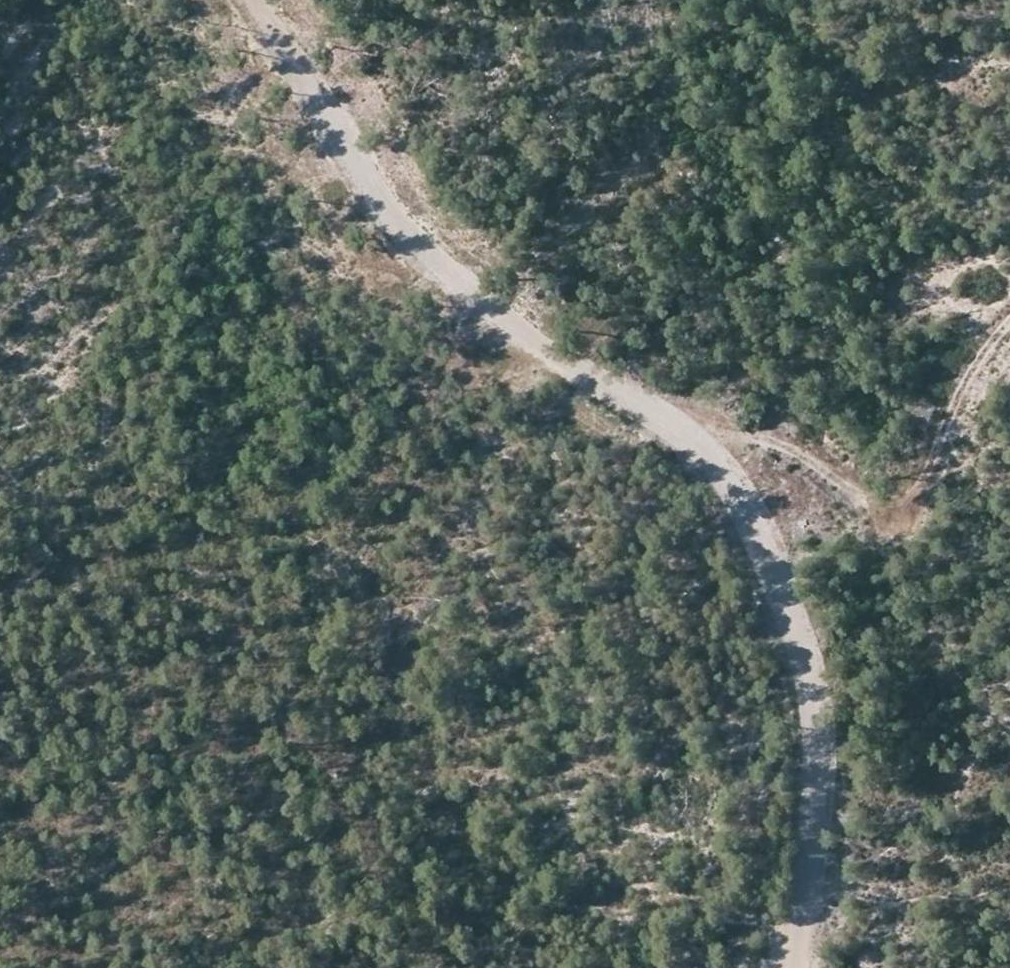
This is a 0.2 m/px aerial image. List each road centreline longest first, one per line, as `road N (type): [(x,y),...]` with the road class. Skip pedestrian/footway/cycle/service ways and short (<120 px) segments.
road 1 (track): [(261,0),(403,226),(529,341),(696,436)]
road 2 (track): [(696,436),(791,632),(814,783),(799,967)]

